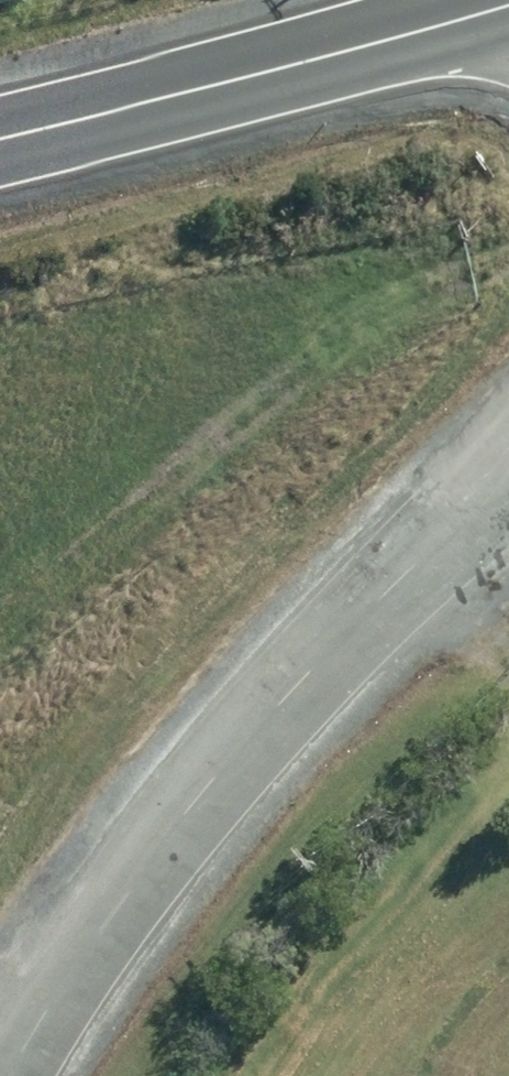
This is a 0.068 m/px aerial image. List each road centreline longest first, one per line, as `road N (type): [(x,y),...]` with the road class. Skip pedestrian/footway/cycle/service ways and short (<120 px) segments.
road 1 (tertiary): [(0,140),(508,5)]
road 2 (residential): [(157,779),(358,617),(508,468)]
road 3 (tertiary): [(157,779),(0,880)]

